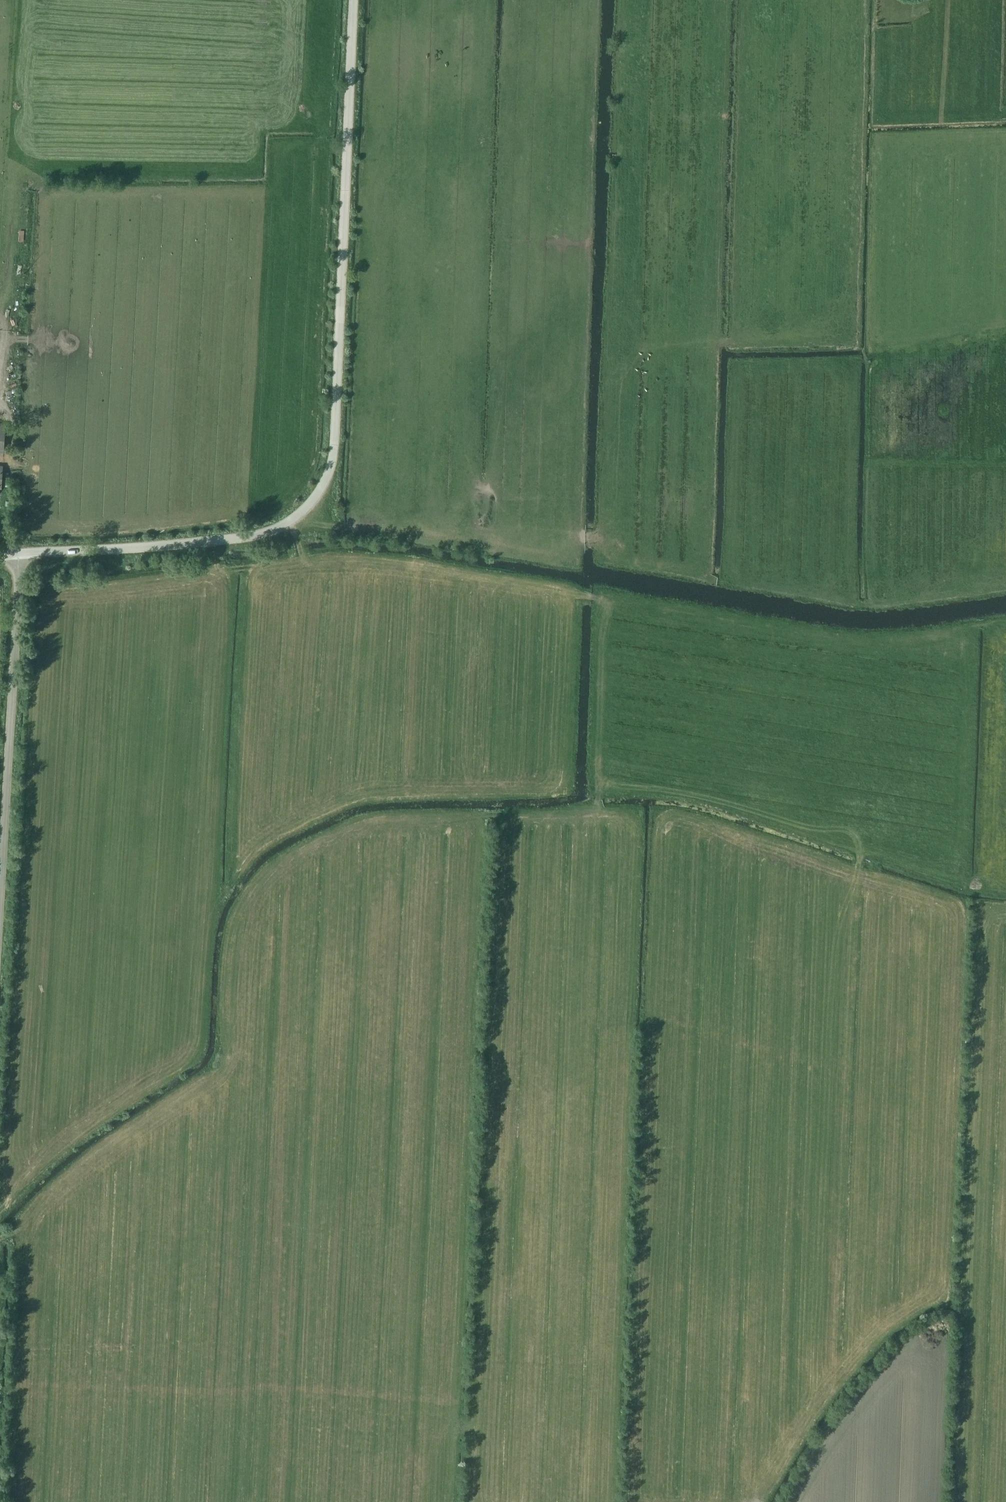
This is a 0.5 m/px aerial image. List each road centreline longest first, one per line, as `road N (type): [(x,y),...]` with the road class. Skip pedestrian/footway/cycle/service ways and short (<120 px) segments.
road 1 (unclassified): [(22,552),(262,533),(298,514),(324,482),(333,451),(354,0)]
road 2 (unclassified): [(0,876),(22,552)]
road 3 (track): [(154,1116),(0,1238)]

